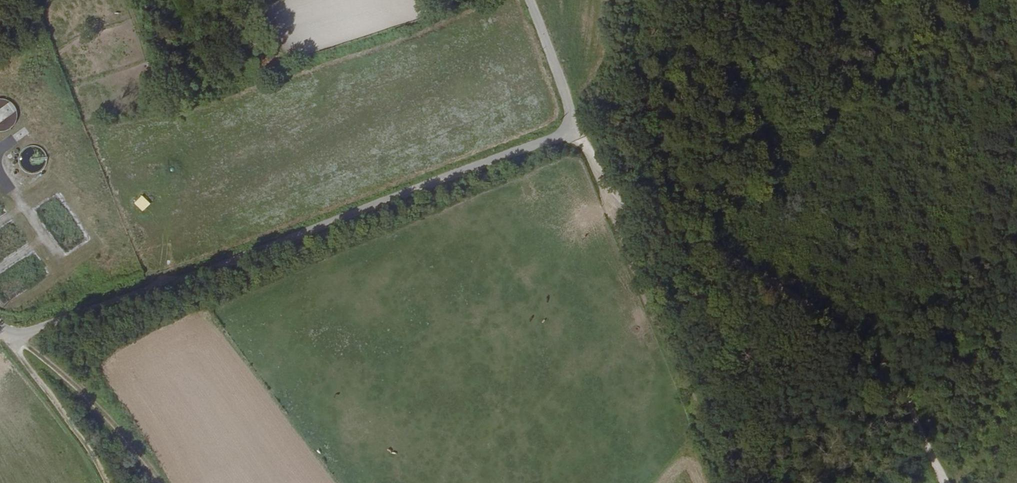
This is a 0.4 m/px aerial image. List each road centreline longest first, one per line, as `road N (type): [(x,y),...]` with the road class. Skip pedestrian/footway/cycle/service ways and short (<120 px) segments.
road 1 (unclassified): [(12,339),(578,130)]
road 2 (track): [(578,130),(605,195),(815,309),(883,365),(907,395),(944,482)]
road 3 (track): [(110,482),(12,339)]
road 4 (unclassified): [(533,0),(578,130)]

